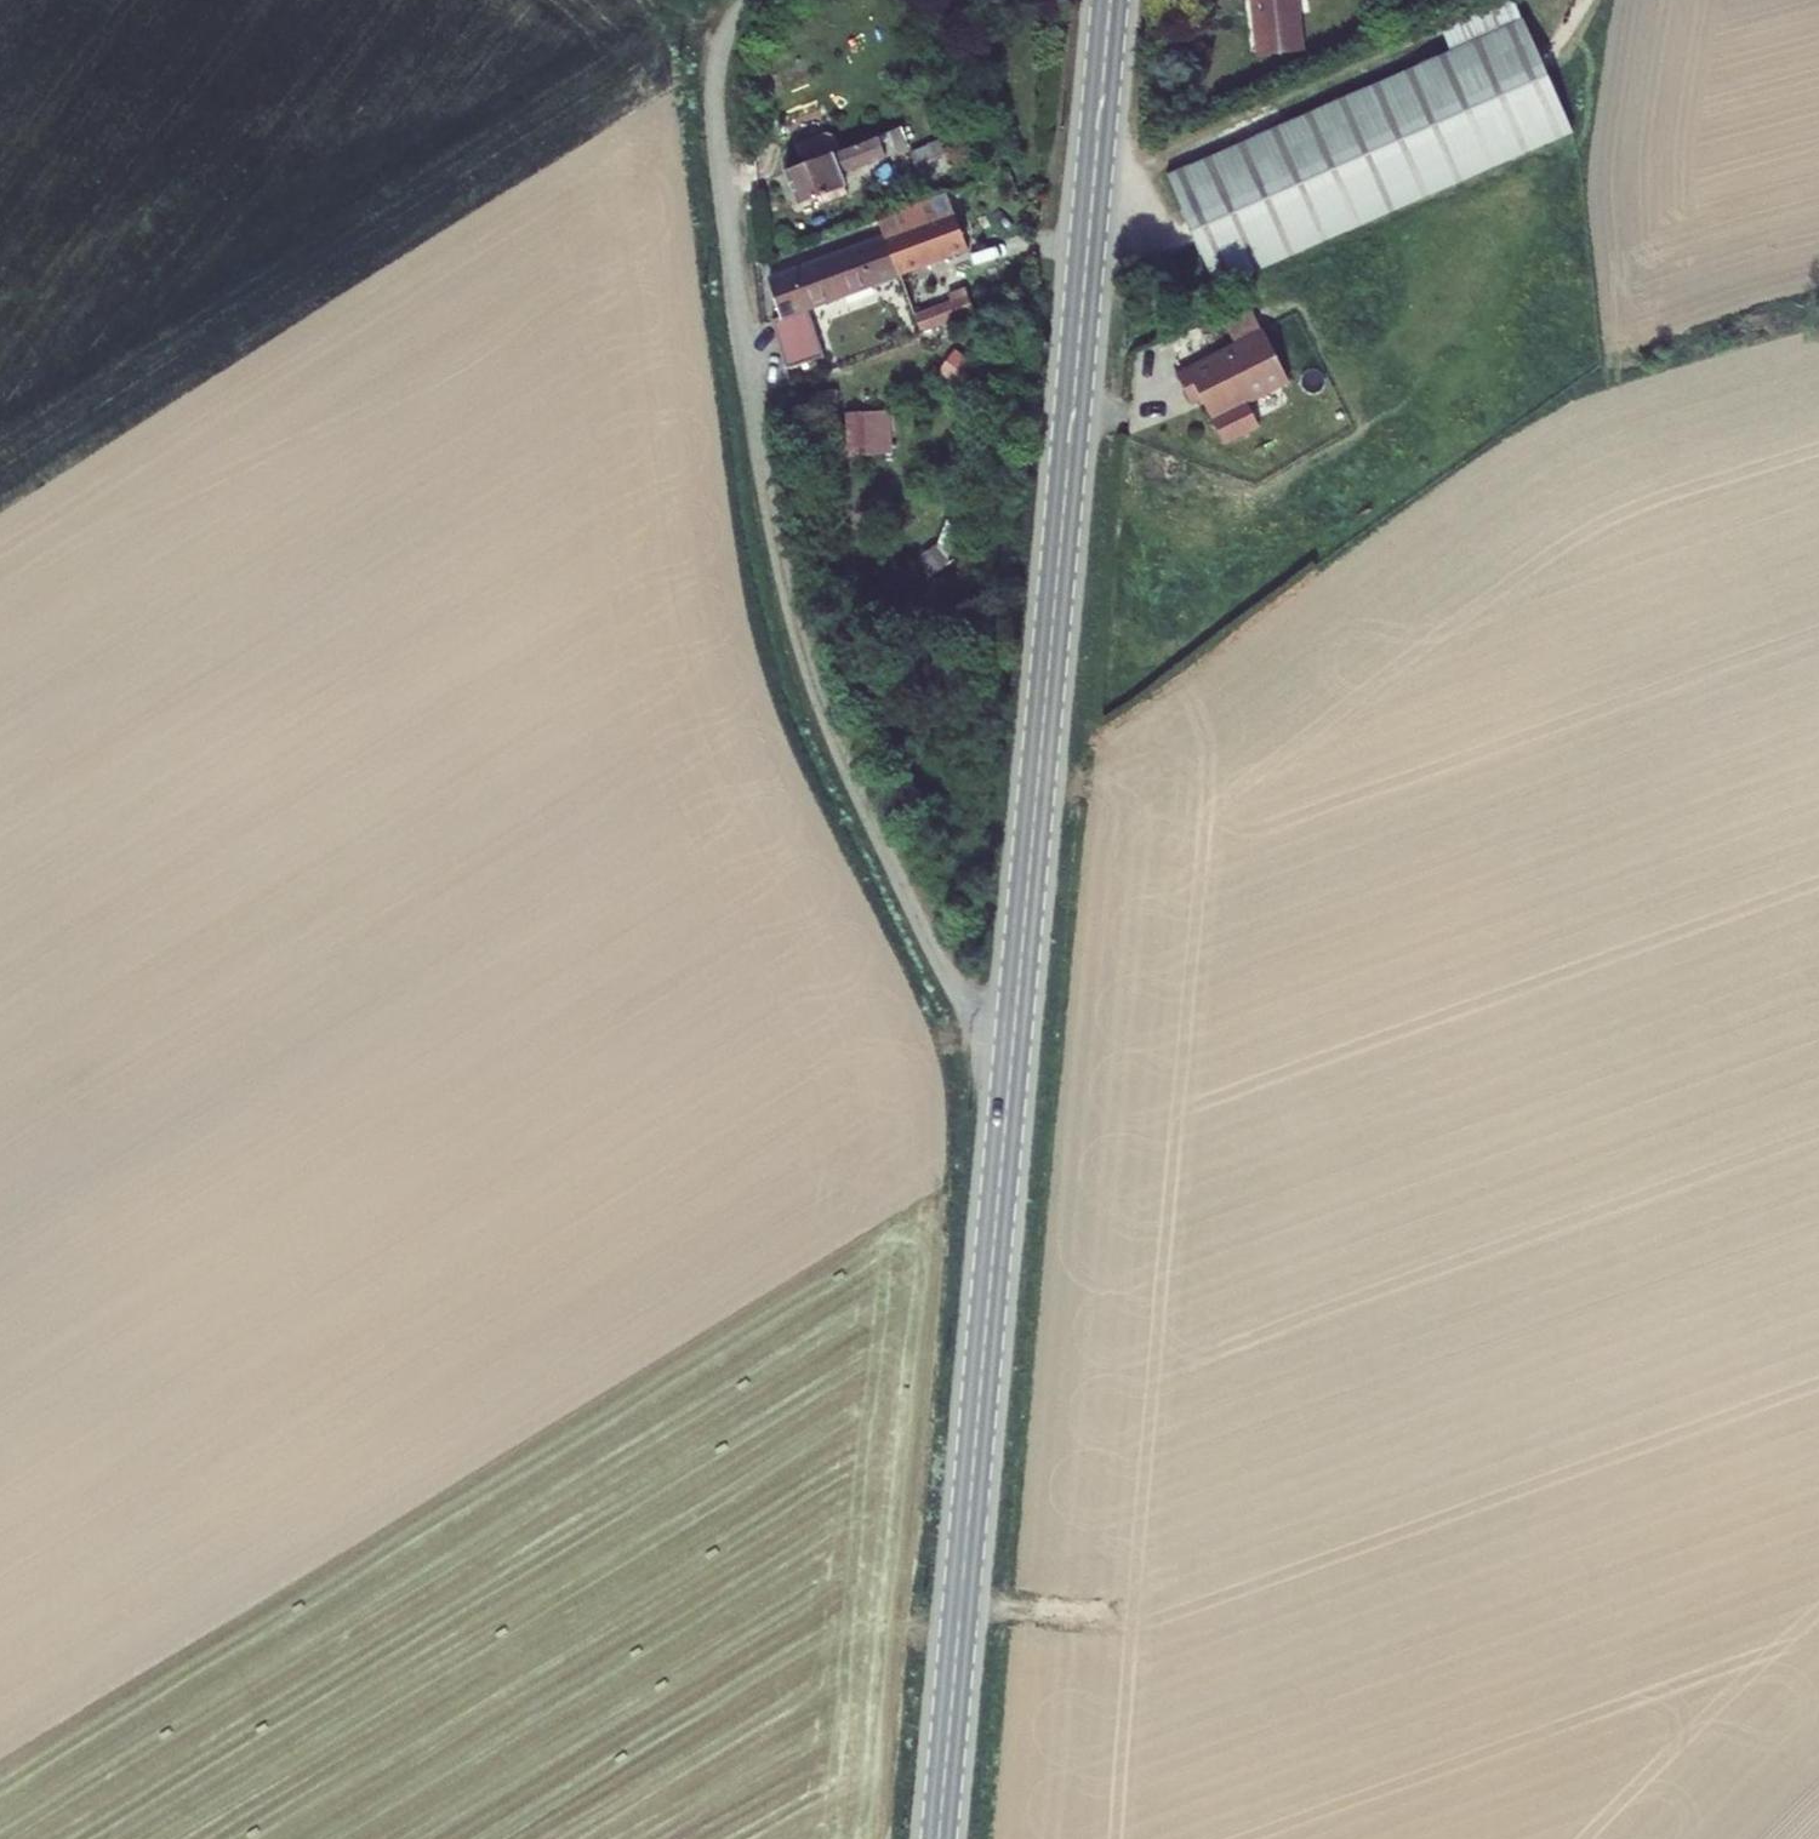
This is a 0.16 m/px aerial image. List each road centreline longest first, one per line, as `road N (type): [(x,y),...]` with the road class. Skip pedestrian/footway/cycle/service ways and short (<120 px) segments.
road 1 (secondary): [(1110,0),(939,1838)]

